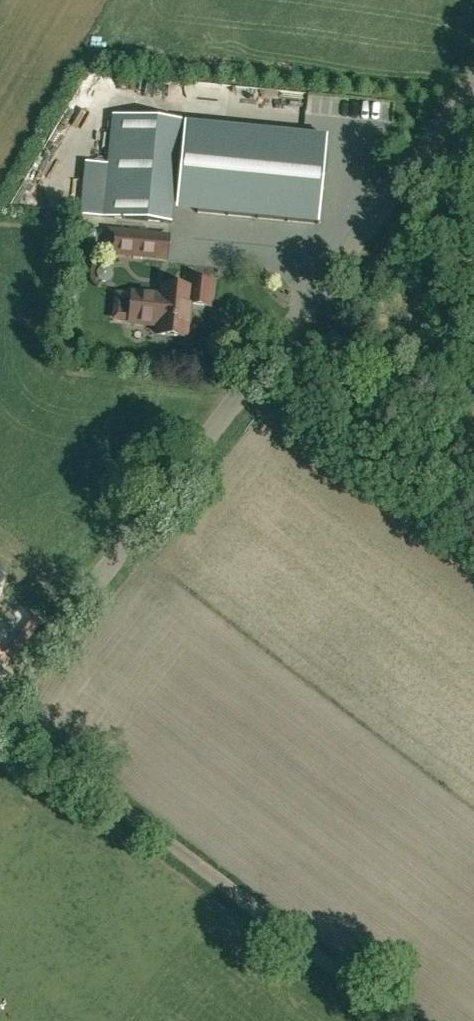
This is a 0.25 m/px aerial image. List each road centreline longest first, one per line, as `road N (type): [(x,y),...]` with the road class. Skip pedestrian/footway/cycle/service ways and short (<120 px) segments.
road 1 (unclassified): [(0,720),(473,97)]
road 2 (track): [(4,715),(395,1020)]

